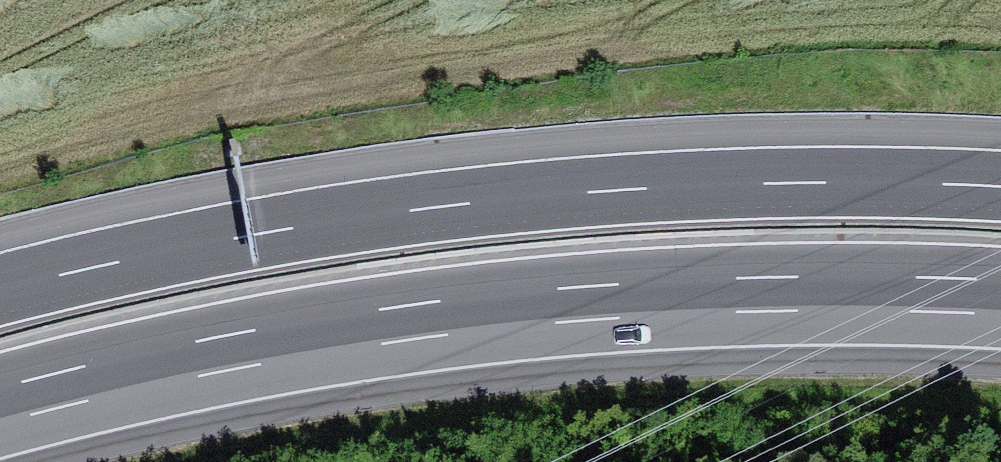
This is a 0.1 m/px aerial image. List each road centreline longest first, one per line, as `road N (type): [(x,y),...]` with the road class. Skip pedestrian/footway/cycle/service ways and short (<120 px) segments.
road 1 (motorway): [(0,405),(260,344),(433,319),(783,293),(1000,297)]
road 2 (motorway): [(1000,186),(780,182),(420,209),(241,237),(0,291)]

